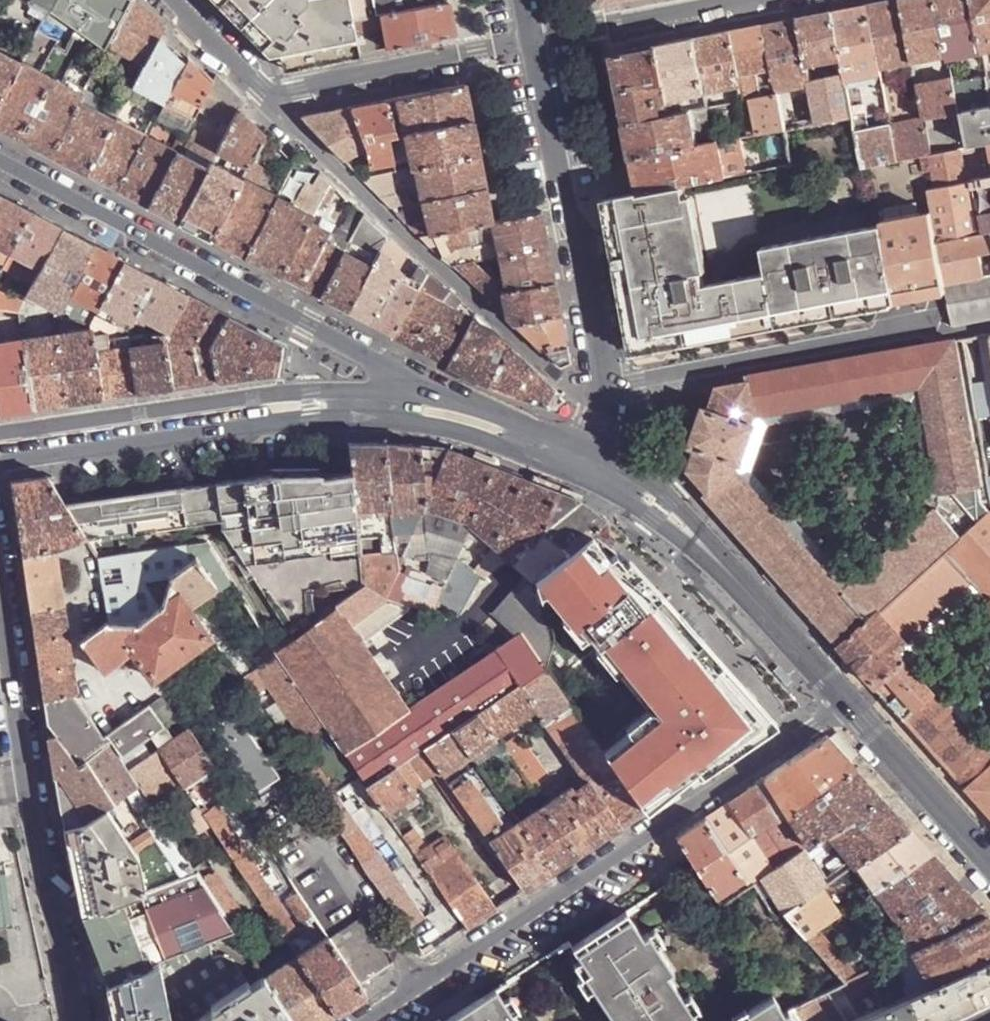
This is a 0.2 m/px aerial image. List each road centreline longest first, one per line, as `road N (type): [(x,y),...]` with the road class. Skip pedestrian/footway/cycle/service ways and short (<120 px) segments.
road 1 (residential): [(360,1020),(846,702)]
road 2 (tertiary): [(419,387),(0,164)]
road 3 (residential): [(268,98),(594,410)]
road 4 (residential): [(0,606),(29,800),(76,1020)]
road 5 (tertiary): [(0,468),(303,421),(382,419)]
road 6 (tertiary): [(846,702),(694,535),(621,478),(581,461)]
road 7 (residential): [(605,388),(538,45)]
road 8 (residential): [(605,388),(901,343)]
road 9 (residential): [(268,98),(538,45)]
road 10 (residential): [(760,0),(538,45)]
road 11 (tertiary): [(989,864),(846,702)]
road 12 (tertiary): [(382,419),(581,461)]
road 13 (tertiary): [(581,461),(419,387)]
road 14 (residential): [(169,0),(268,98)]

